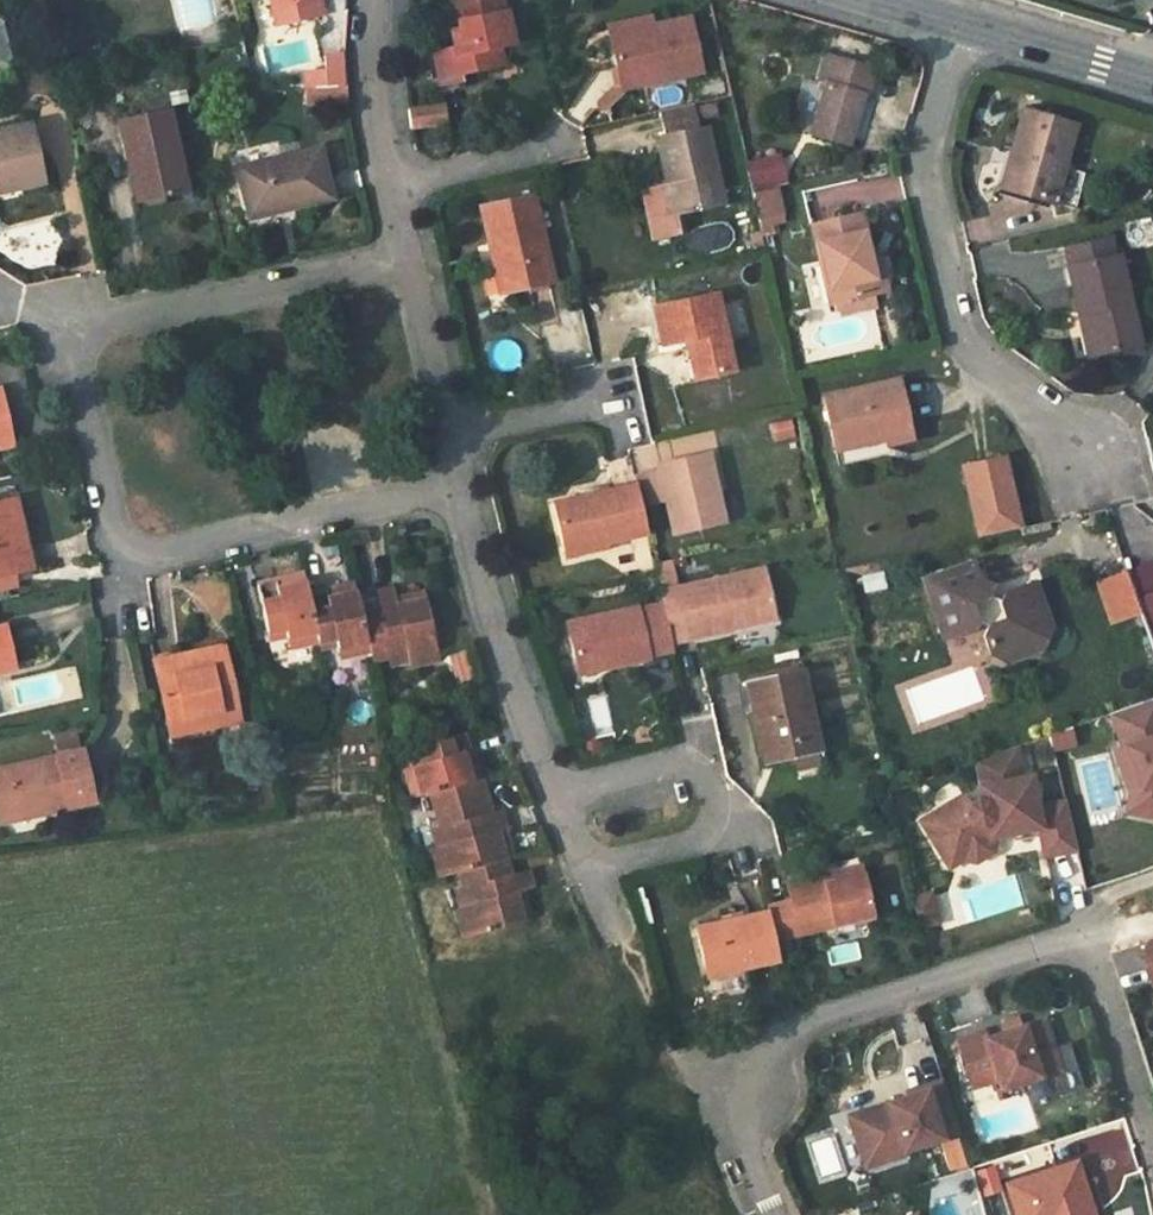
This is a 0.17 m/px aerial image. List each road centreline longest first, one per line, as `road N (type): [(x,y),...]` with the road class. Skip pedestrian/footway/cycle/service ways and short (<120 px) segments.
road 1 (residential): [(456,482),(166,550),(138,547),(118,527),(80,370),(87,339),(118,323),(406,260)]
road 2 (residential): [(775,1214),(721,1098),(760,1037),(1084,934),(1152,1140)]
road 3 (residential): [(962,25),(920,161),(960,341),(1113,471)]
road 4 (residential): [(456,482),(492,629),(611,919)]
road 5 (residential): [(370,0),(364,77),(406,260)]
road 6 (residential): [(406,260),(456,482)]
road 7 (tertiary): [(962,25),(1152,82)]

